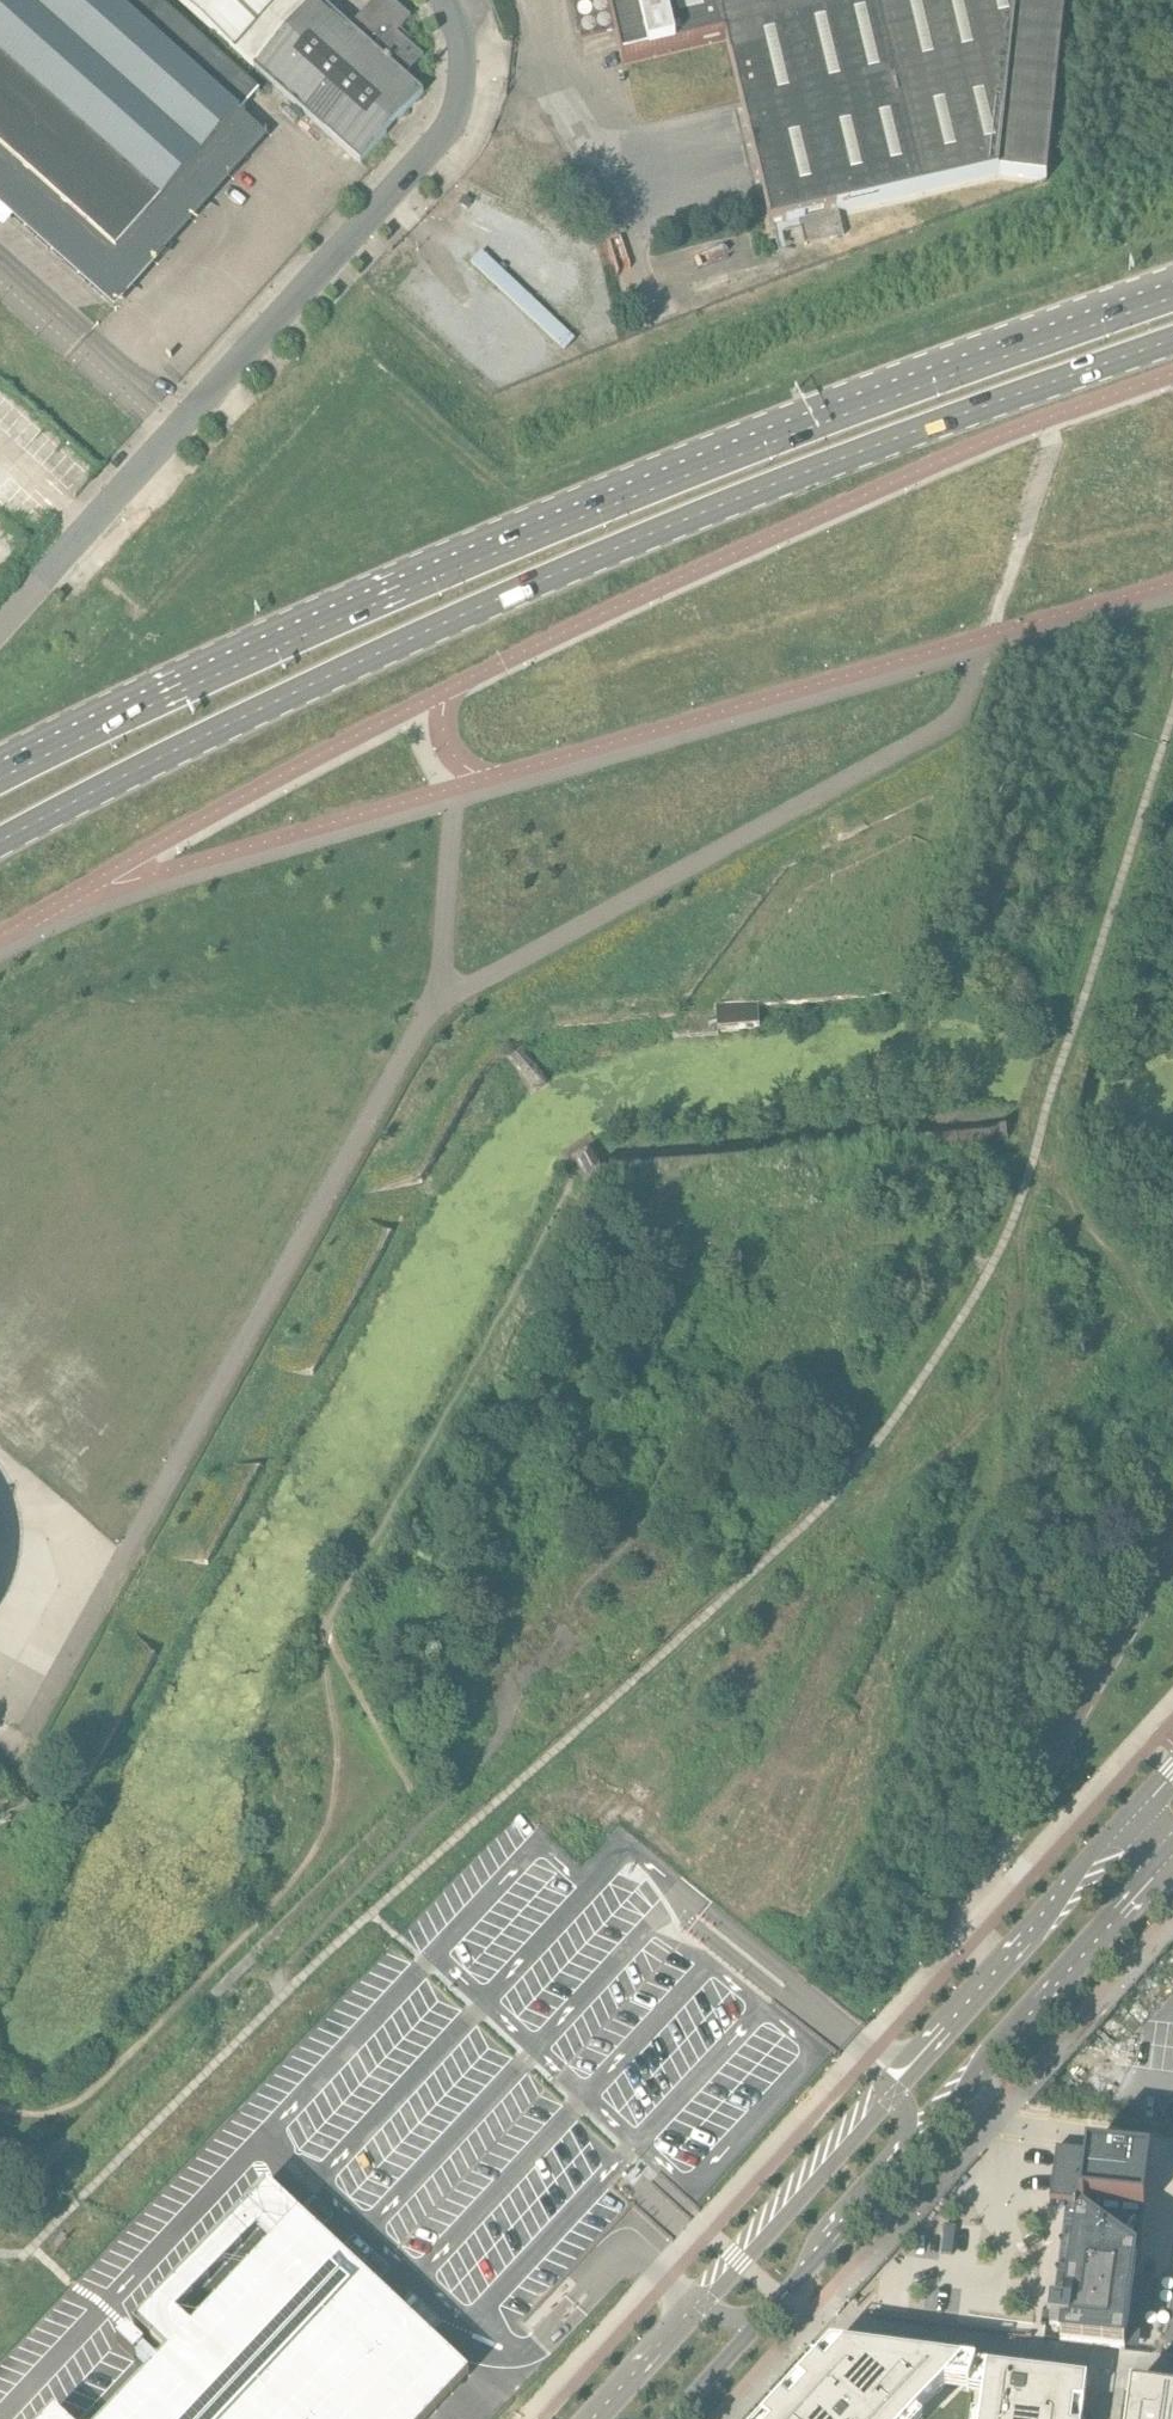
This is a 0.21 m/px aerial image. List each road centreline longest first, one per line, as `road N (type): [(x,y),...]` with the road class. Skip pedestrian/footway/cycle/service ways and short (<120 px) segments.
road 1 (primary): [(0,843),(247,718),(575,569),(876,447),(1172,342)]
road 2 (primary): [(1172,297),(596,511),(374,603),(0,778)]
road 3 (secondary): [(1172,1773),(591,2418)]
road 4 (residential): [(0,624),(442,146),(459,113),(464,75),(451,0)]
road 5 (secondary): [(670,2418),(1172,1852)]

